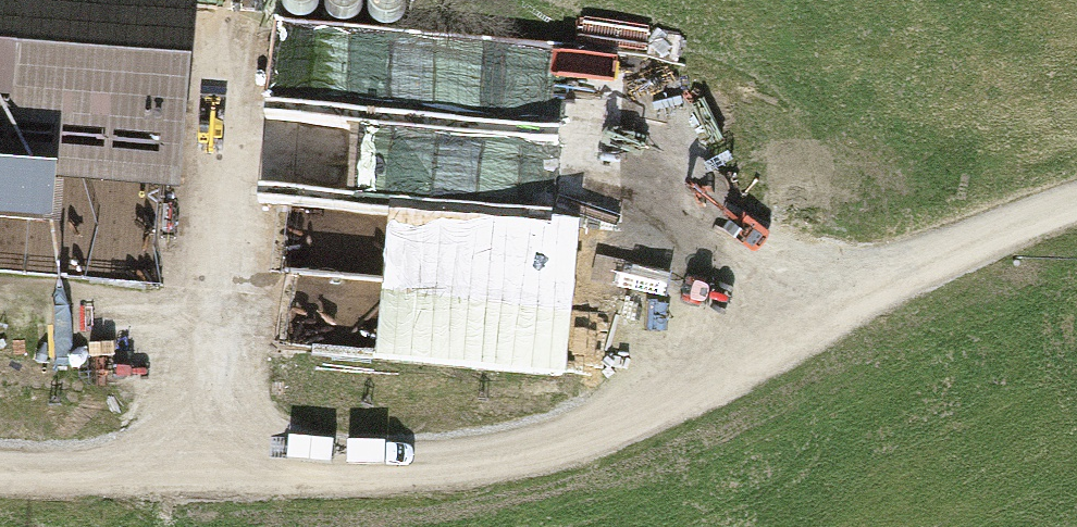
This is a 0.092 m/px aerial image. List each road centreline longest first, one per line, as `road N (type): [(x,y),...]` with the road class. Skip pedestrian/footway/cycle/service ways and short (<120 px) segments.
road 1 (track): [(1076,202),(919,264),(698,395),(528,451),(400,468),(0,475)]
road 2 (track): [(0,301),(774,352)]
road 3 (track): [(217,316),(209,475)]

